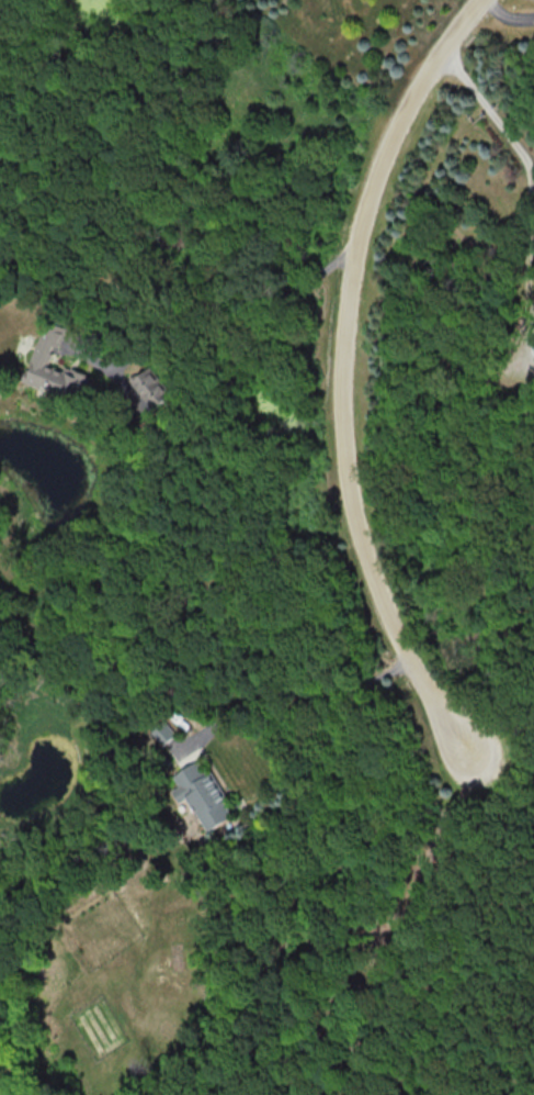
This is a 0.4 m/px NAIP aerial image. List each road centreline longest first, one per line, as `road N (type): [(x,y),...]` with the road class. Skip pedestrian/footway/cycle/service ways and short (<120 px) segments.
road 1 (residential): [(479,0),(416,89),(362,213),(338,384),(344,484),(379,597),(414,672),(491,779)]

